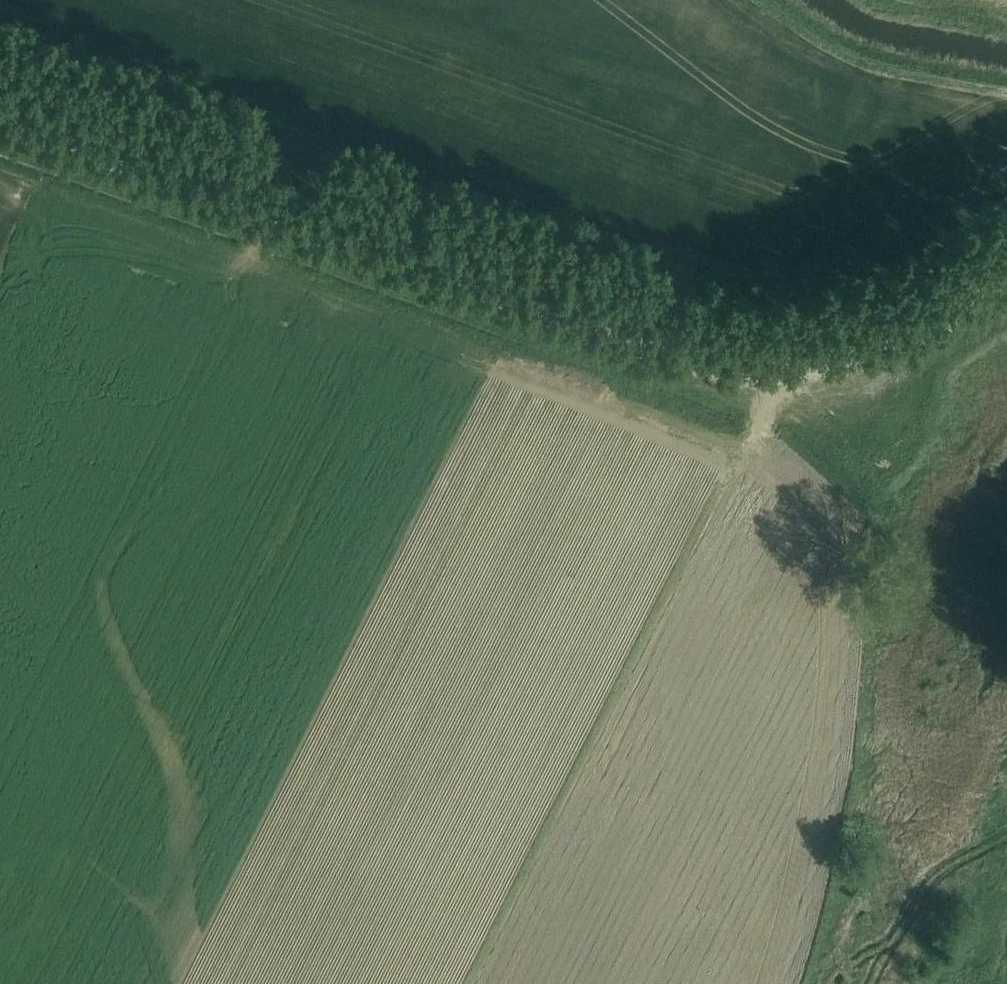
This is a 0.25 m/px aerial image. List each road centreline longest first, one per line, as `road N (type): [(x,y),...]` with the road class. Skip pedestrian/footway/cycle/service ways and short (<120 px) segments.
road 1 (tertiary): [(1006,287),(869,356),(755,370),(689,363),(0,120)]

